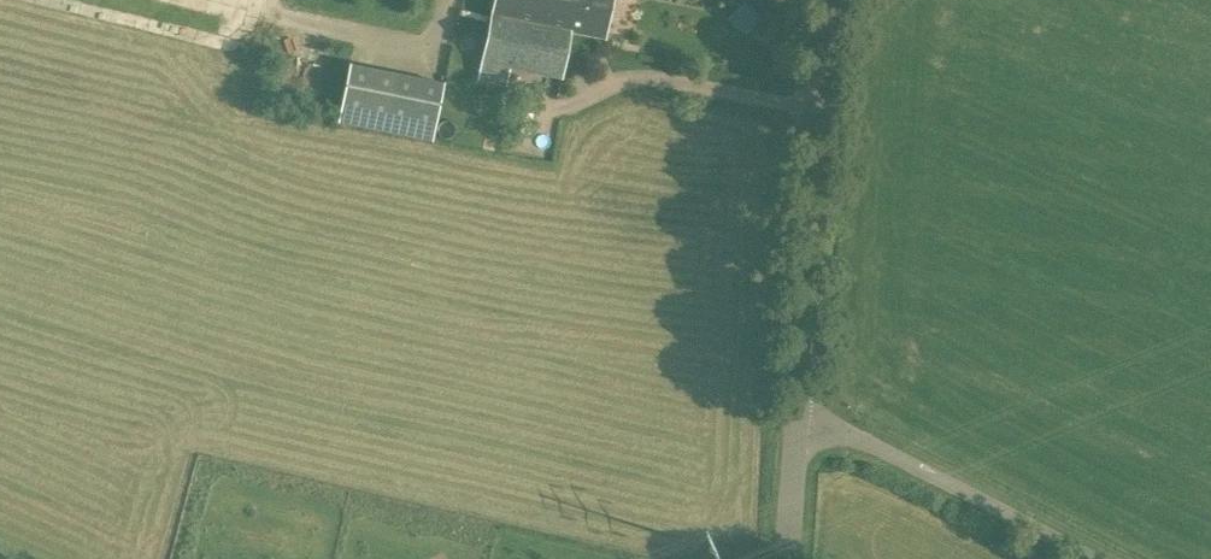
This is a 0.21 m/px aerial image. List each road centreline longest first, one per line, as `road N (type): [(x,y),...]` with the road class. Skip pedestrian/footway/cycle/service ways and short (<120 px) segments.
road 1 (track): [(450,0),(429,56),(257,11),(243,49),(47,0)]
road 2 (tertiary): [(795,425),(834,0)]
road 3 (unclassified): [(1097,558),(851,435),(795,425)]
road 4 (tertiary): [(784,558),(795,425)]

